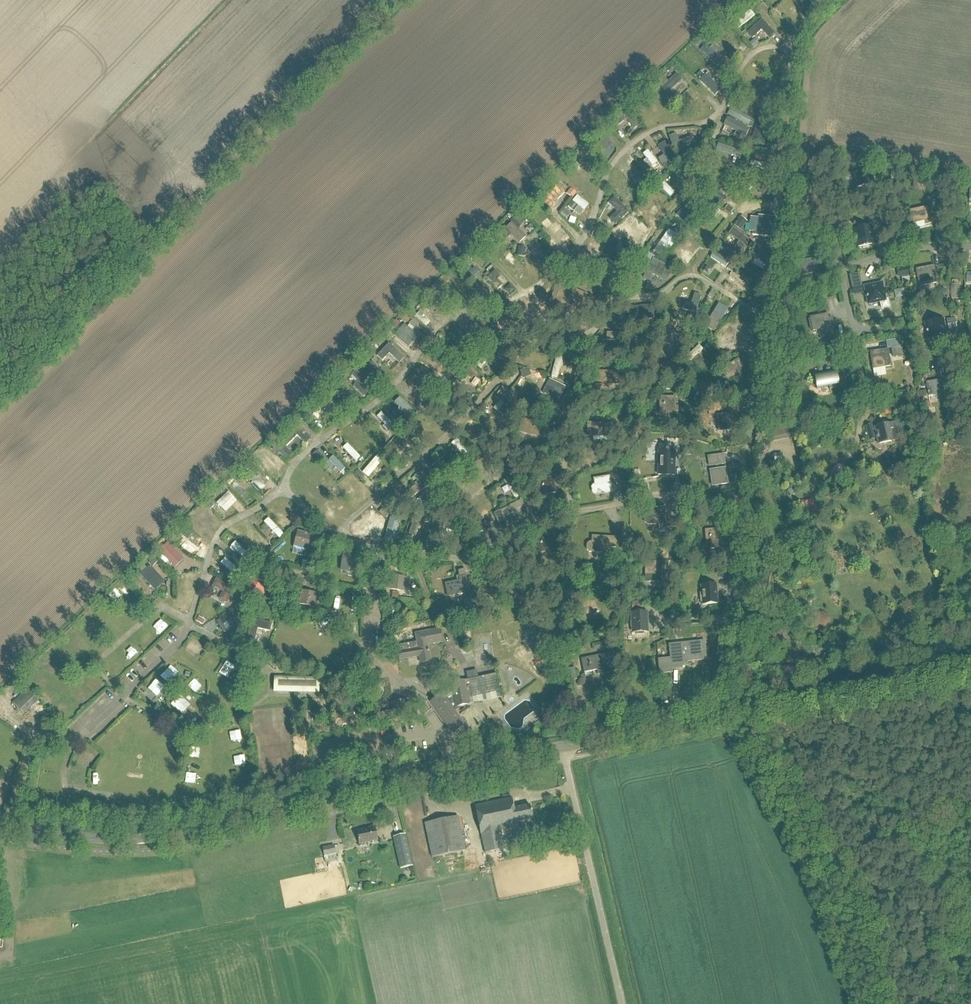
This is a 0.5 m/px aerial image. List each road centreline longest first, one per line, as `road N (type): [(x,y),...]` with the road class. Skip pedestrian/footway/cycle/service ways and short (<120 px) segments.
road 1 (tertiary): [(563,747),(177,836),(108,839),(0,828)]
road 2 (tertiary): [(970,664),(563,747)]
road 3 (unclassified): [(621,1003),(563,747)]
road 4 (track): [(777,242),(789,49),(793,29),(820,0)]
road 5 (track): [(744,206),(732,168),(689,190),(634,255),(626,304)]
road 6 (track): [(779,203),(744,206),(691,277)]

